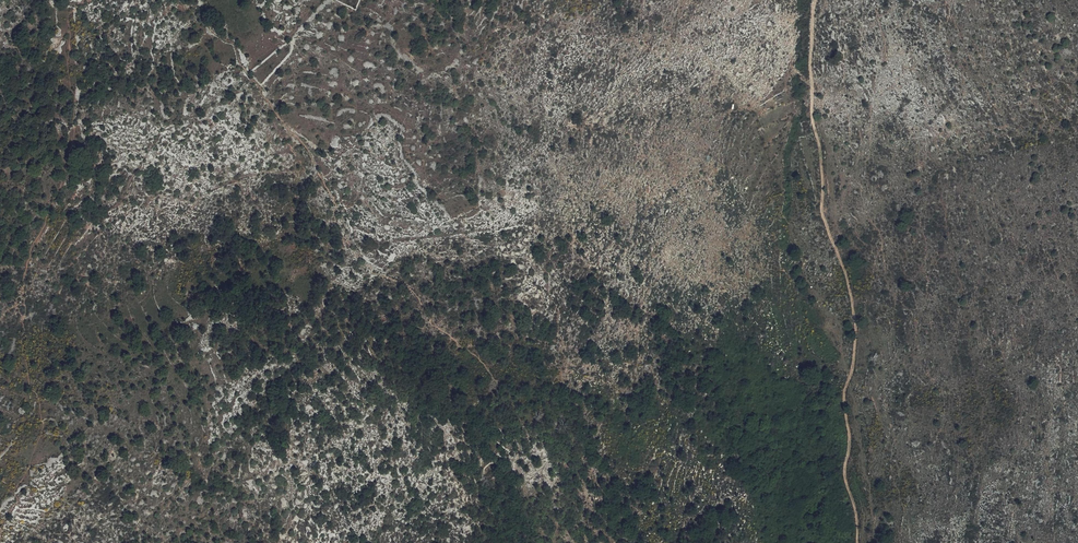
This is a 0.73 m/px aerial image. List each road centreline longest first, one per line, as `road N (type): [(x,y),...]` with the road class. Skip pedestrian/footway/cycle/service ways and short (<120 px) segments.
road 1 (track): [(857,542),(845,470),(852,303),(821,211),(811,117),(815,0)]

